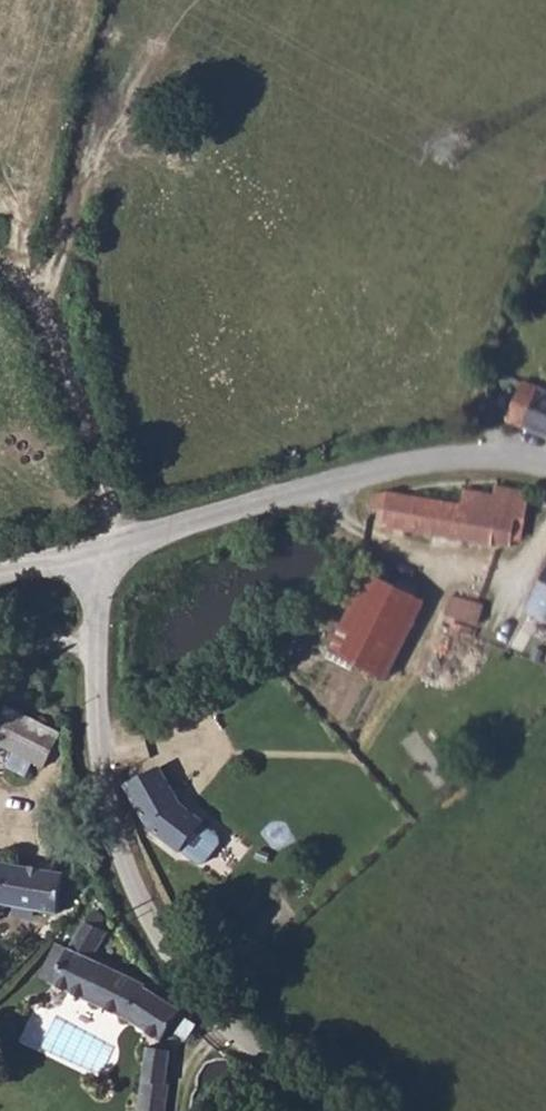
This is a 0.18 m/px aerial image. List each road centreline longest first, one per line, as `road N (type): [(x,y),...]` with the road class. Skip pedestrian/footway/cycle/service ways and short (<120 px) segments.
road 1 (unclassified): [(335,1110),(258,1058),(218,1015),(159,936),(121,838),(107,787),(99,677),(104,580),(119,544)]
road 2 (track): [(0,269),(22,281),(58,341),(119,544)]
road 3 (residential): [(317,492),(387,552),(429,570),(514,568),(545,536)]
road 4 (unclassified): [(317,492),(425,466),(545,465)]
road 5 (unclassified): [(119,544),(317,492)]
road 6 (unclassified): [(0,572),(119,544)]

